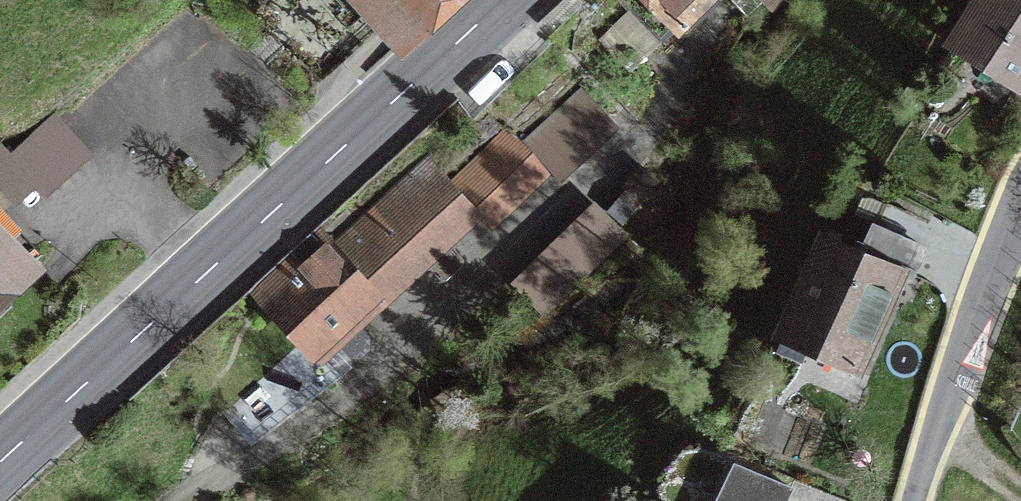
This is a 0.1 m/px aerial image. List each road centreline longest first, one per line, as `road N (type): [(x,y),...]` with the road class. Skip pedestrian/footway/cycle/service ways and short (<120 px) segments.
road 1 (secondary): [(0,460),(500,0)]
road 2 (unclassified): [(1020,204),(915,500)]

